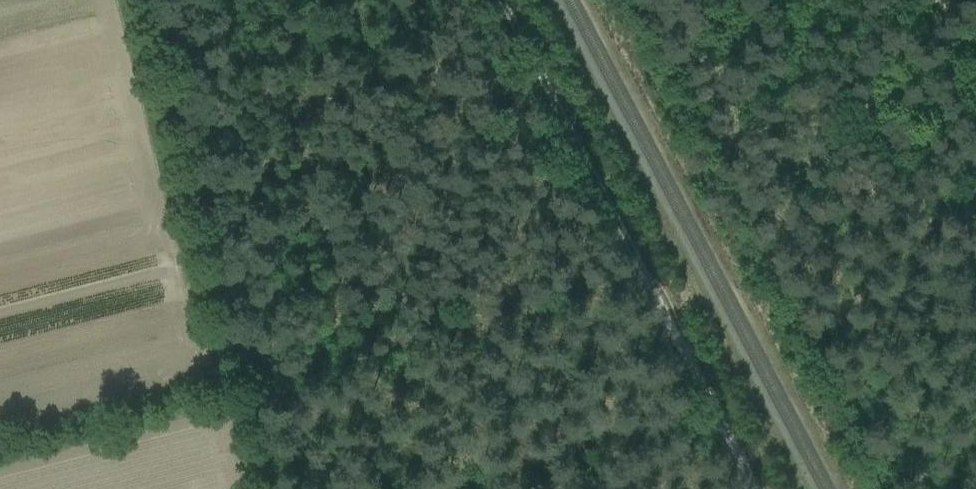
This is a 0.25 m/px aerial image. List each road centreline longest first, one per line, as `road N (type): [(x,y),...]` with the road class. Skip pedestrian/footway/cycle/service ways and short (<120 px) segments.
road 1 (track): [(506,0),(758,488)]
road 2 (track): [(157,0),(278,488)]
road 3 (track): [(654,286),(249,371)]

